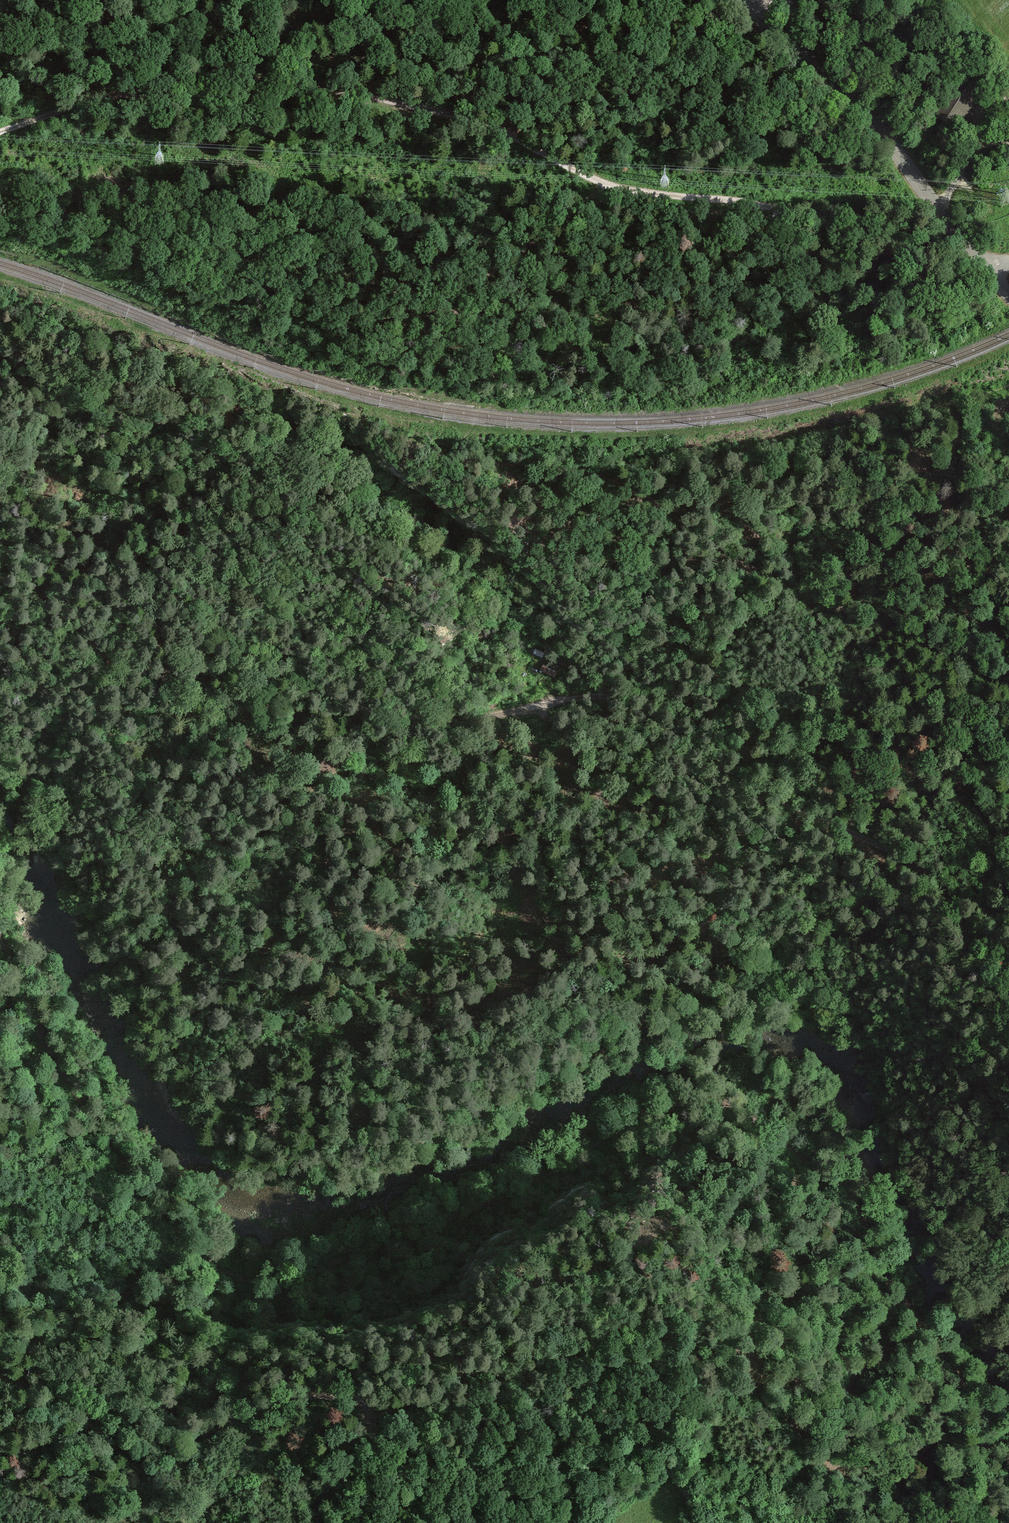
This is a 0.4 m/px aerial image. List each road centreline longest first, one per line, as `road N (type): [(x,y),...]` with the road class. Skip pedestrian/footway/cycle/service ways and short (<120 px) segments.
road 1 (track): [(22,997),(52,1061),(166,1224),(203,1263),(244,1282),(289,1283),(439,1228),(535,1185),(649,1115),(699,1105),(738,1111),(849,1204),(933,1345),(1008,1439)]
road 2 (track): [(984,266),(951,267),(785,210),(627,191),(577,175),(477,124),(330,88),(280,83),(124,96),(0,133)]
road 3 (track): [(0,1378),(33,1387),(122,1446),(150,1453),(298,1396),(346,1396),(374,1412)]
road 4 (tertiary): [(1008,295),(876,125),(735,0)]
road 5 (track): [(374,1412),(469,1374),(512,1379),(639,1429),(703,1522)]
road 6 (track): [(627,191),(391,373)]
road 7 (track): [(1008,963),(935,880),(769,796)]
road 8 (track): [(162,668),(275,672),(384,713),(447,724)]
road 9 (track): [(769,796),(636,705),(554,704)]
road 10 (track): [(0,569),(87,640),(162,668)]
road 11 (track): [(374,1412),(308,1522)]

